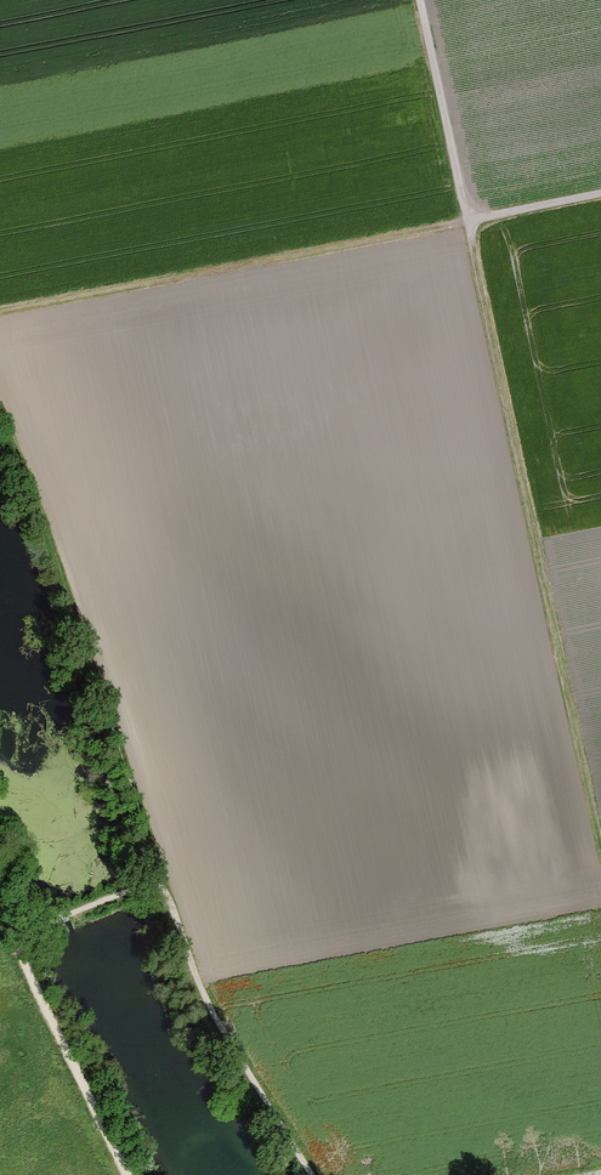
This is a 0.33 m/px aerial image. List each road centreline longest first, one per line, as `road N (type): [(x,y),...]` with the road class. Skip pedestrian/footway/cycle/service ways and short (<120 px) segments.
road 1 (track): [(421,0),(600,855)]
road 2 (track): [(0,314),(600,194)]
road 3 (track): [(0,393),(58,517),(130,719),(171,900)]
road 4 (track): [(310,1174),(192,970),(171,900)]
road 5 (track): [(26,935),(20,954),(126,1174)]
road 6 (track): [(171,900),(156,885),(136,887),(26,935)]

